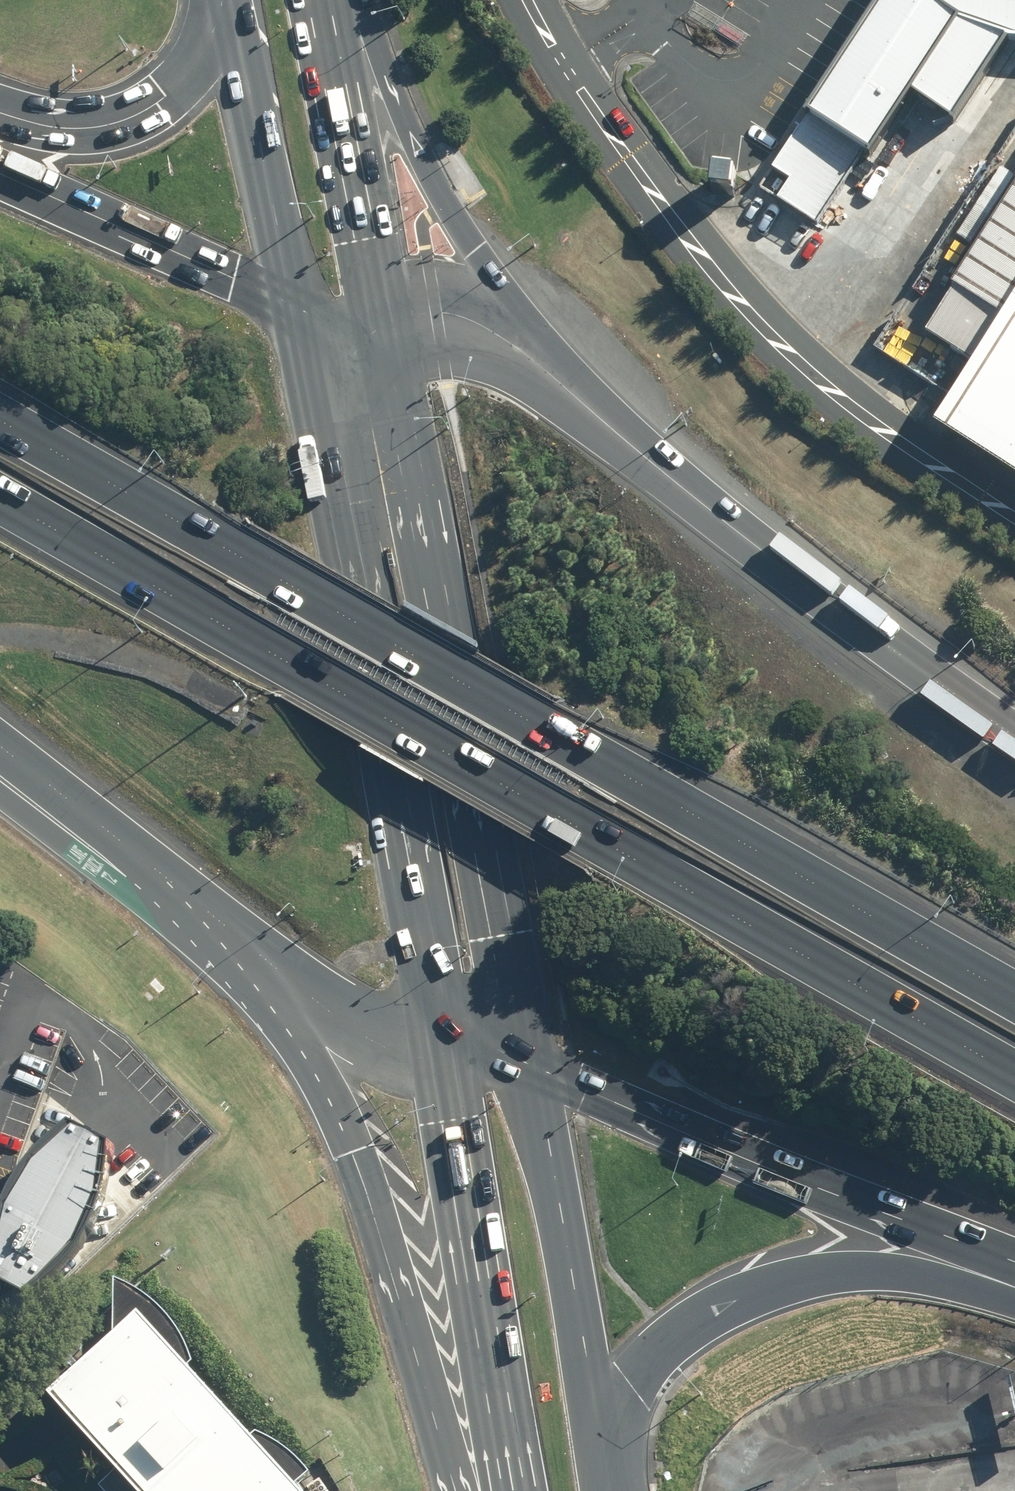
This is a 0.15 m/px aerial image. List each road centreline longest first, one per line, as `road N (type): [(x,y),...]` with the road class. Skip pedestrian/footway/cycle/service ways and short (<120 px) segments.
road 1 (motorway): [(1014,1078),(0,502)]
road 2 (motorway): [(0,421),(1014,996)]
road 3 (primary): [(434,1057),(297,307)]
road 4 (primary): [(393,324),(534,1065)]
road 5 (motorway): [(456,1490),(326,1091),(168,880)]
road 6 (motorway): [(1014,1274),(534,1065)]
road 7 (motorway): [(332,17),(445,208),(622,438)]
road 8 (motorway): [(1014,1299),(922,1273),(845,1270),(735,1301),(672,1343),(637,1387),(605,1462)]
road 9 (motorway): [(622,438),(1014,735)]
road 10 (primary): [(504,1490),(434,1057)]
road 11 (primary): [(534,1065),(605,1462)]
road 12 (motorway): [(0,173),(297,307)]
road 13 (motorway): [(434,1057),(405,1054),(330,1011),(168,880)]
road 14 (primary): [(332,17),(393,324)]
road 15 (primary): [(297,307),(234,18)]
road 16 (motorway): [(0,120),(75,134),(112,127),(163,98),(234,18)]
road 17 (motorway): [(393,324),(437,329),(478,347),(622,438)]
road 18 (motorway): [(168,880),(0,748)]

